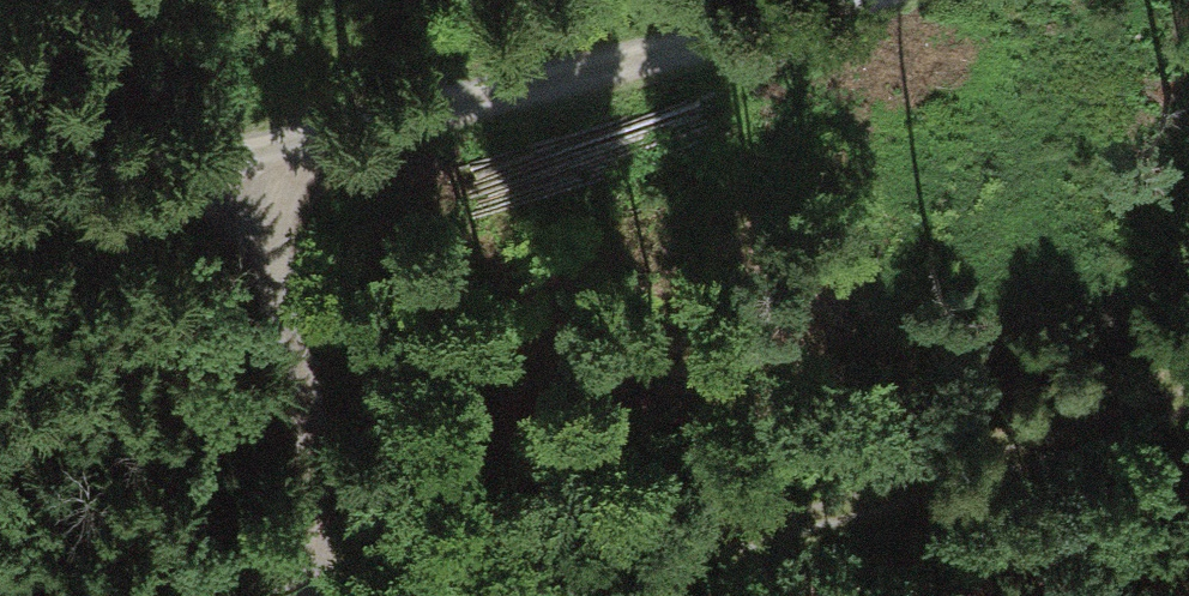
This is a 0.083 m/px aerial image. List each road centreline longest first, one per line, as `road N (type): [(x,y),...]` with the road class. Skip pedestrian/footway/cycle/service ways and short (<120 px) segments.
road 1 (track): [(0,209),(263,165),(871,0)]
road 2 (track): [(501,595),(849,506),(1188,399)]
road 3 (track): [(300,595),(319,538),(312,419),(263,165)]

